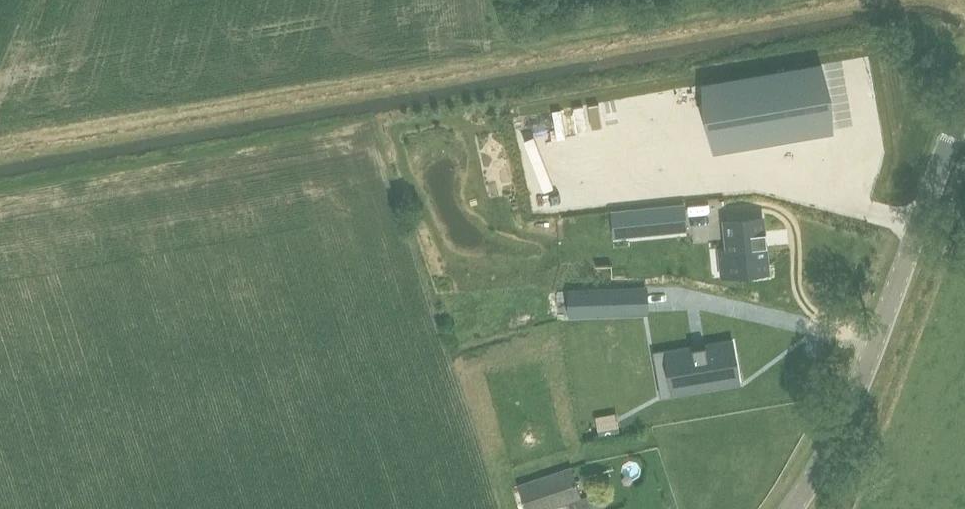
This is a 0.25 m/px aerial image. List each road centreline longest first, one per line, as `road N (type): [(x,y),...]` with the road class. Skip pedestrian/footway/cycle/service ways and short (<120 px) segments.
road 1 (tertiary): [(793,508),(837,451),(872,379),(964,100)]

